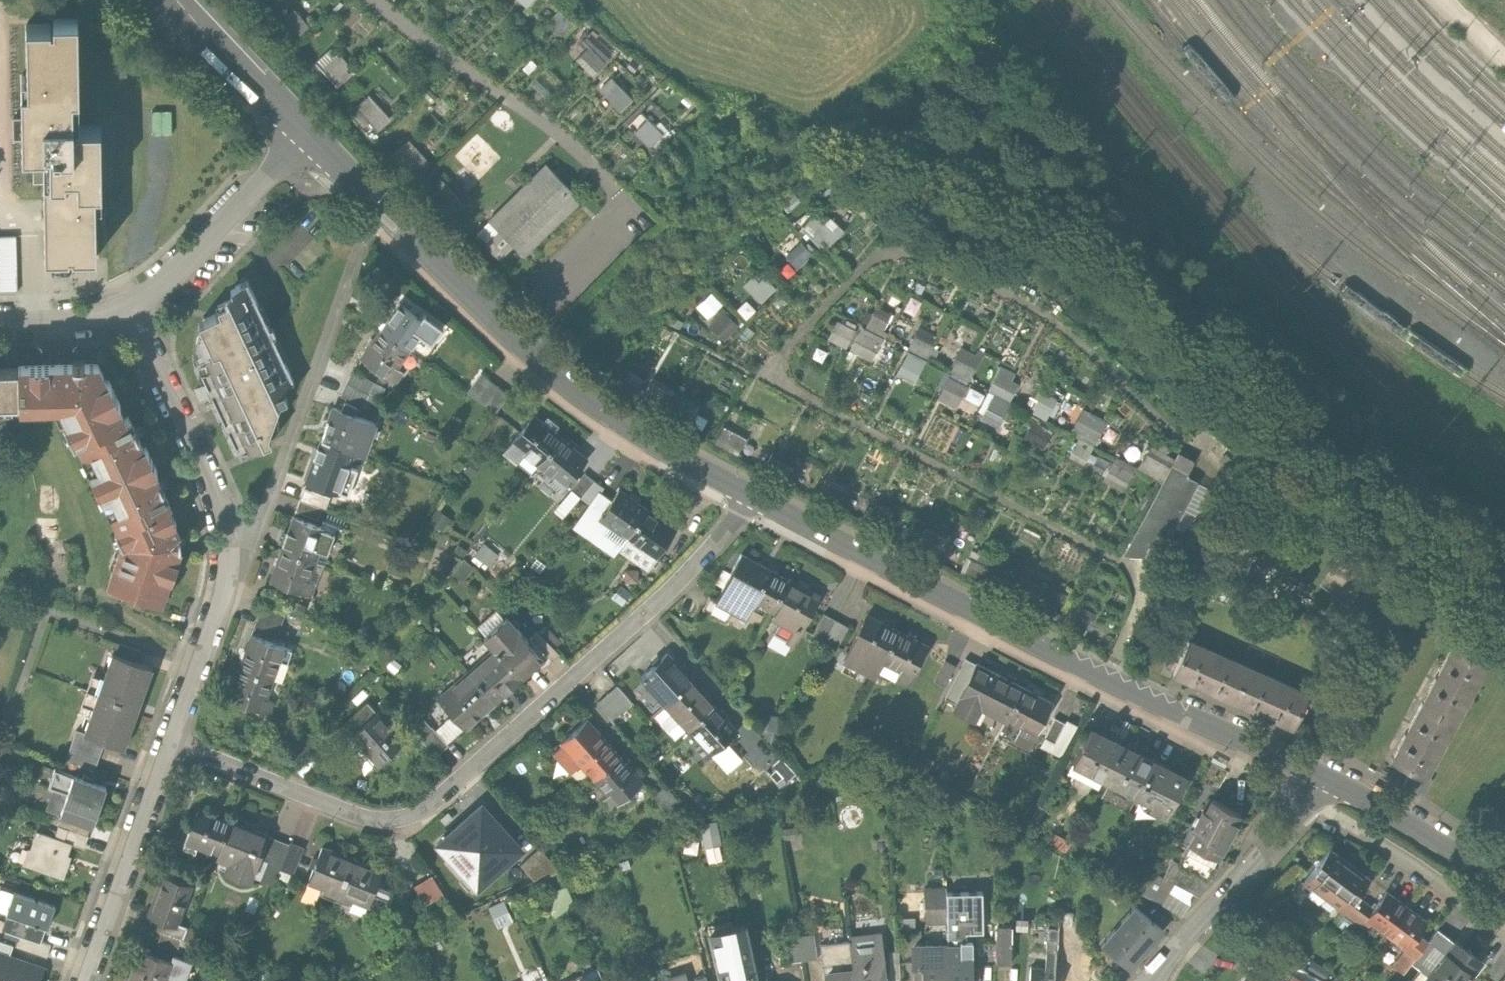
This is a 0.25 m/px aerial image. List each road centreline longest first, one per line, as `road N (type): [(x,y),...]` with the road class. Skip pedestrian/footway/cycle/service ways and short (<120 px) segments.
road 1 (residential): [(172,744),(371,821),(423,813),(715,550),(749,495)]
road 2 (tertiary): [(749,495),(1087,669),(1330,783)]
road 3 (tertiary): [(306,137),(559,380),(749,495)]
road 4 (residential): [(134,310),(209,476),(227,549),(216,619),(172,744)]
road 5 (residential): [(172,744),(87,980)]
road 6 (residential): [(306,137),(134,310)]
road 7 (residential): [(1310,804),(1151,980)]
road 8 (residential): [(1310,804),(1504,932)]
road 9 (tertiary): [(1330,783),(1504,892)]
road 10 (tertiary): [(173,0),(306,137)]
road 11 (residential): [(134,310),(99,320),(0,326)]

